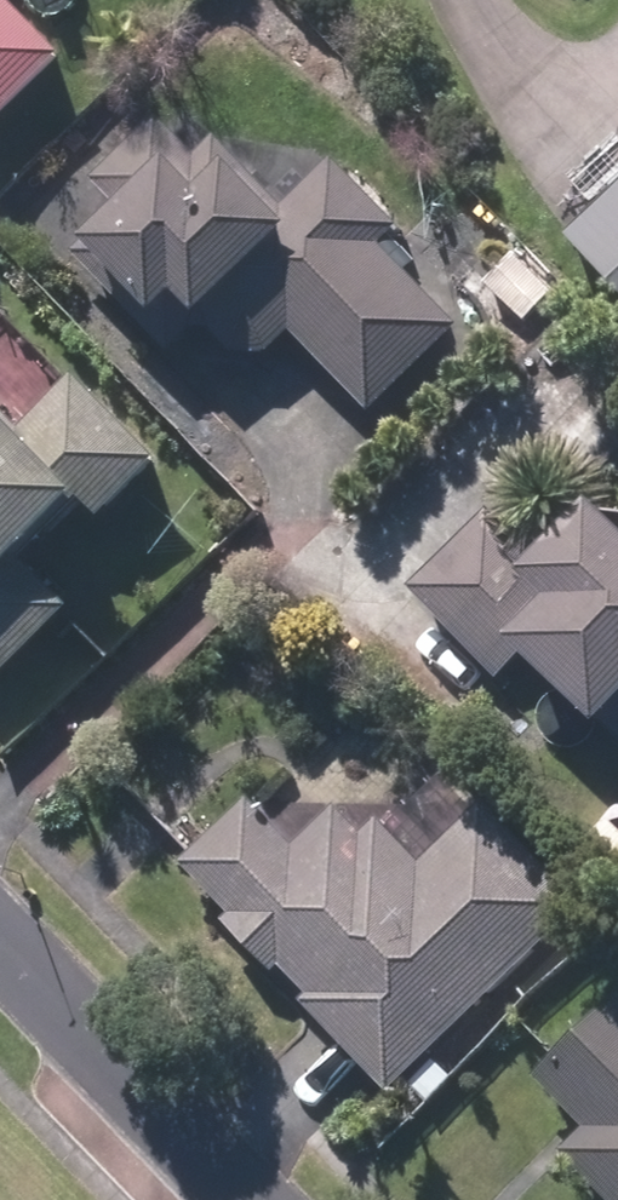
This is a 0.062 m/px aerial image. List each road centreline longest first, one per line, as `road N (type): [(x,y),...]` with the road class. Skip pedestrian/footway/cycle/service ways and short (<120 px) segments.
road 1 (residential): [(242,1199),(0,949)]

